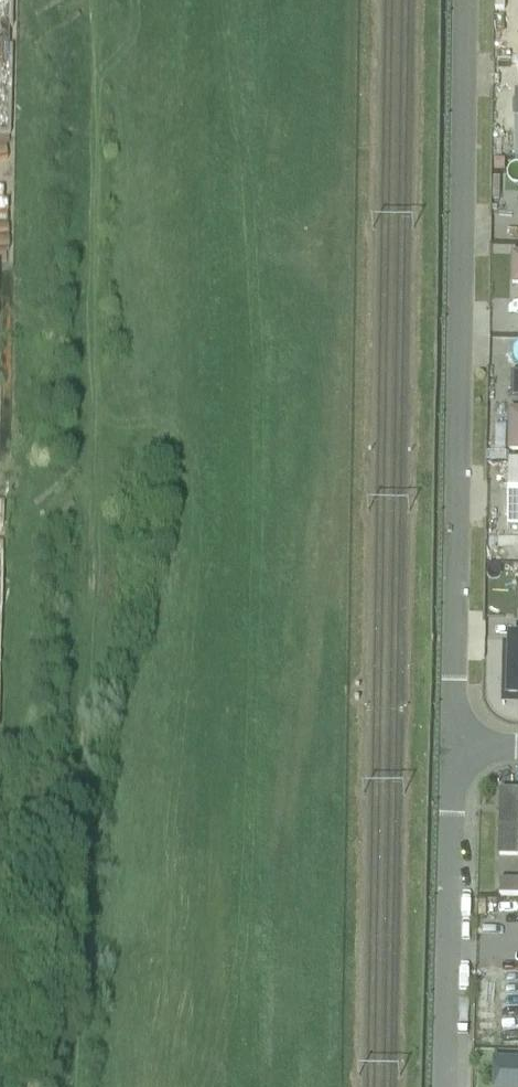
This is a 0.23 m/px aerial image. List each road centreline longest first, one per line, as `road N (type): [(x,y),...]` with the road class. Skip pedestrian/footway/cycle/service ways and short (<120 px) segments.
road 1 (track): [(100,0),(85,1086)]
road 2 (residential): [(449,746),(466,0)]
road 3 (residential): [(440,1086),(449,746)]

